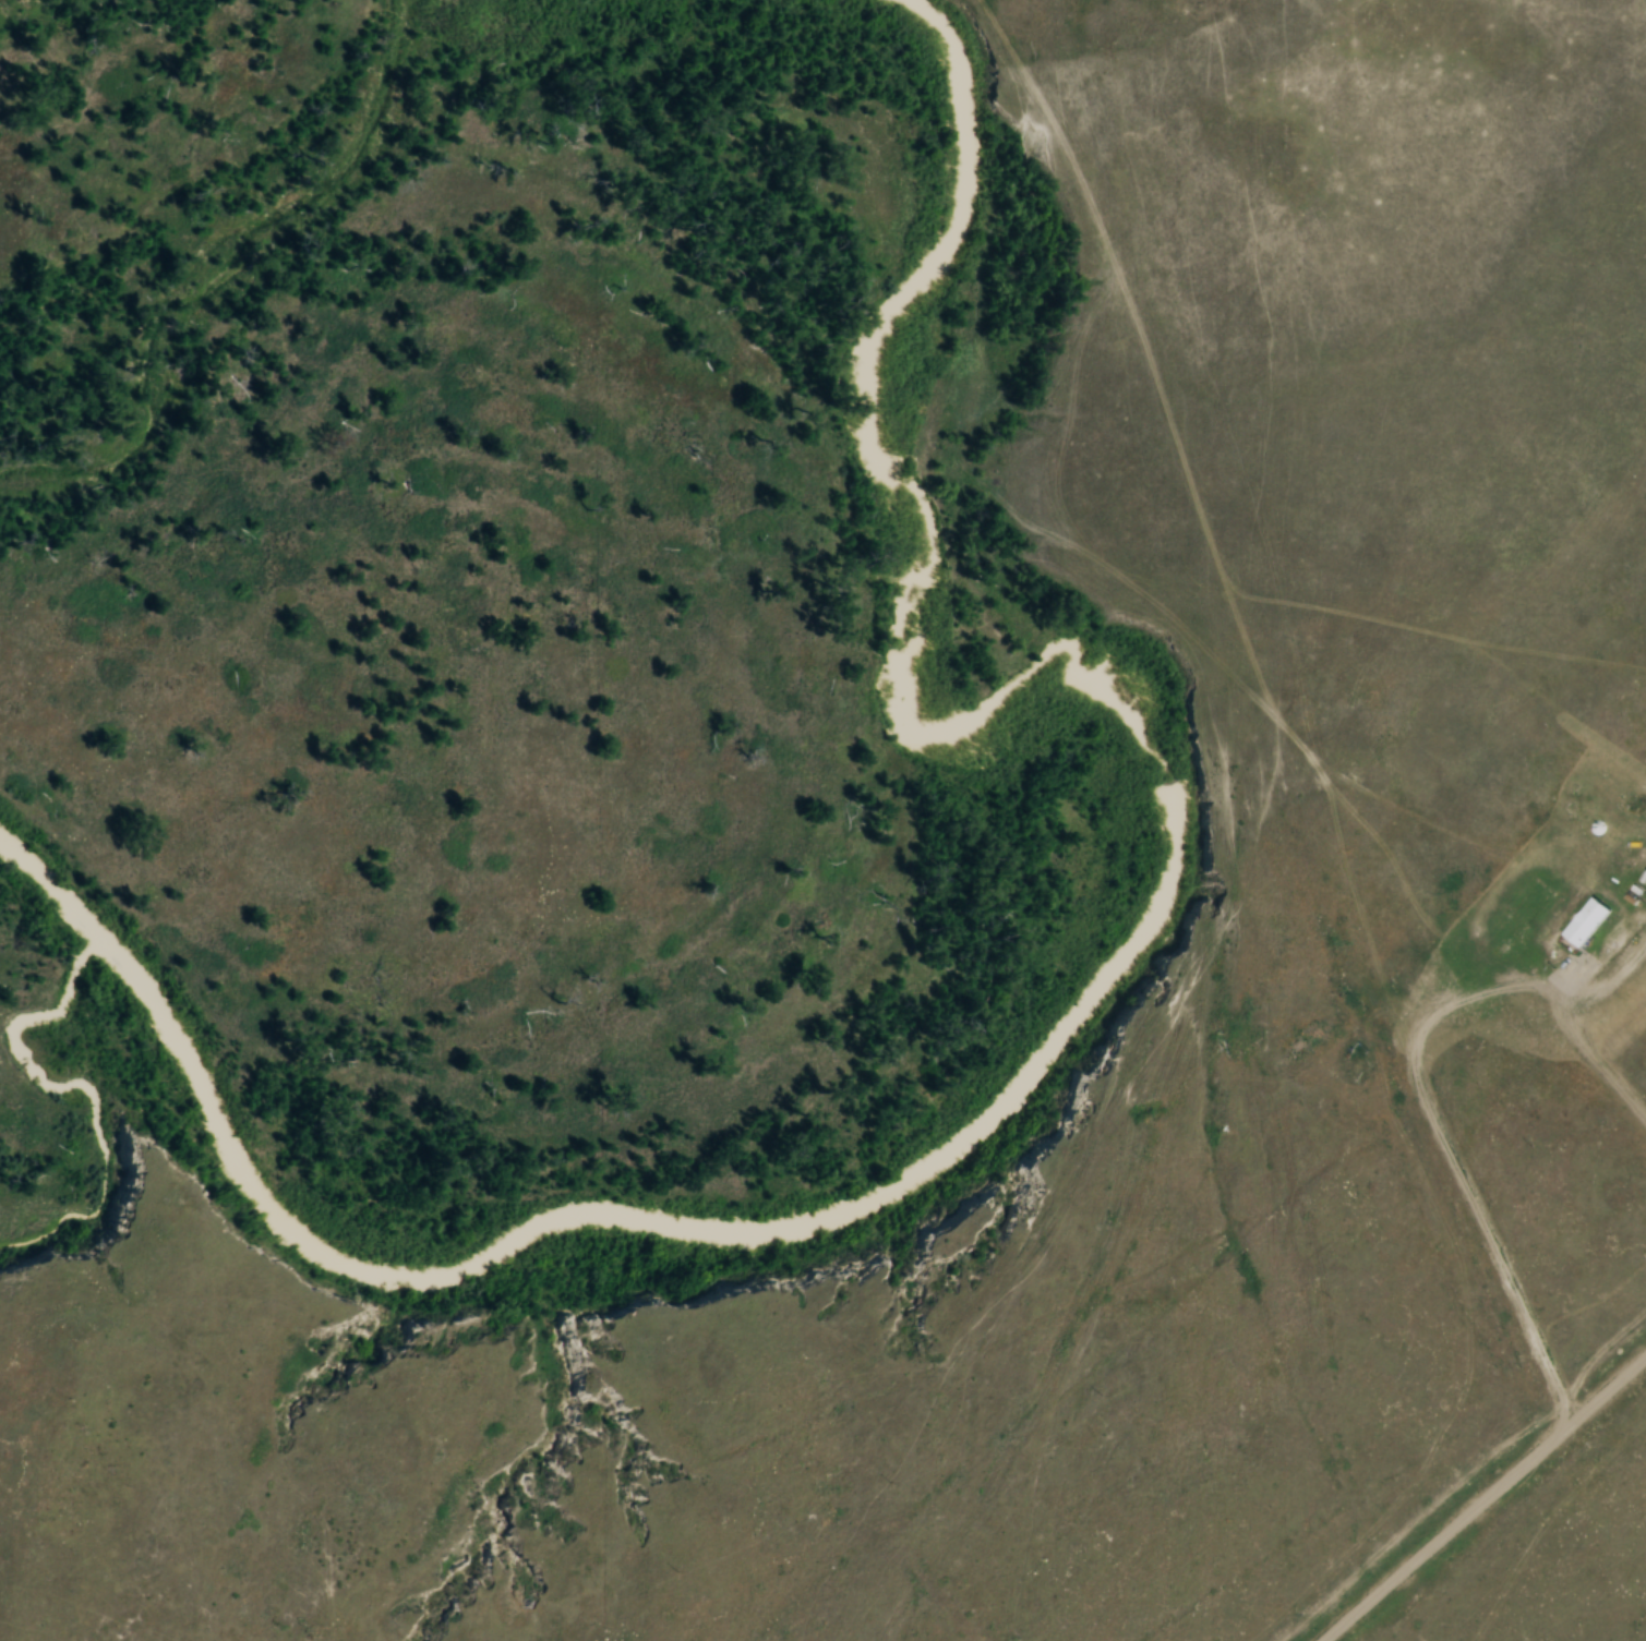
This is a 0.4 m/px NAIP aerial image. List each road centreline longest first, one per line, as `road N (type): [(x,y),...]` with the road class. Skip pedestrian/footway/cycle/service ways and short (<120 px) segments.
road 1 (residential): [(1207,1640),(1645,1225)]

